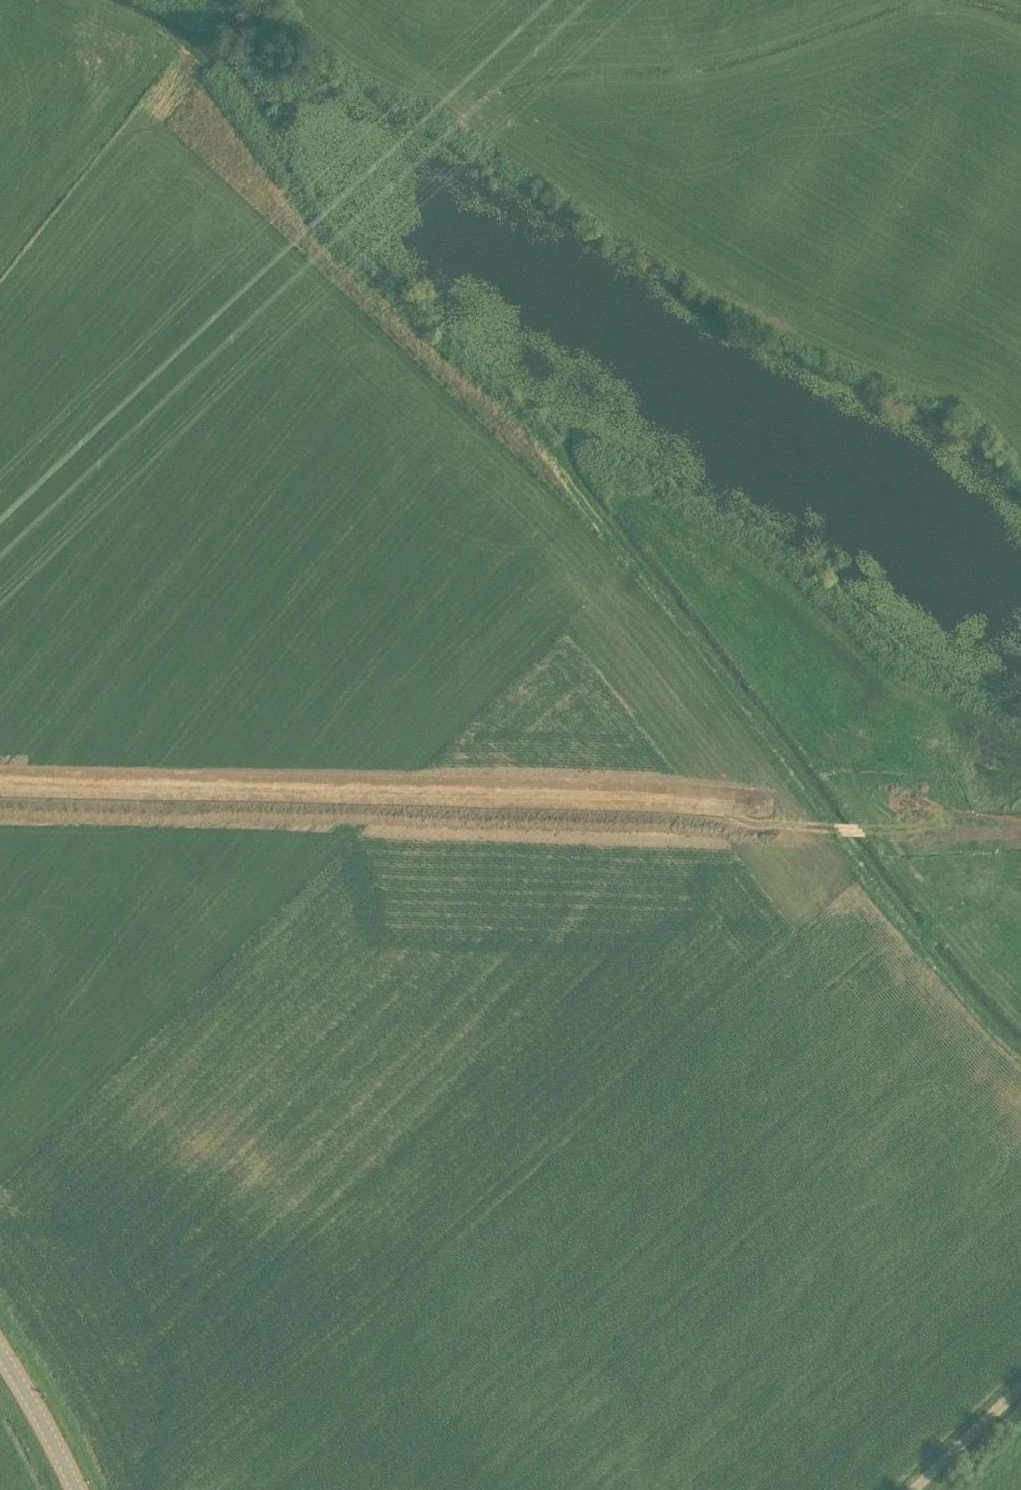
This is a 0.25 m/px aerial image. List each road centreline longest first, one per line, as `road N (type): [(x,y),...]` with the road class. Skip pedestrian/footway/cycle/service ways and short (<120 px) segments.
road 1 (tertiary): [(78,1489),(0,1348)]
road 2 (unclassified): [(911,1489),(1020,1386)]

